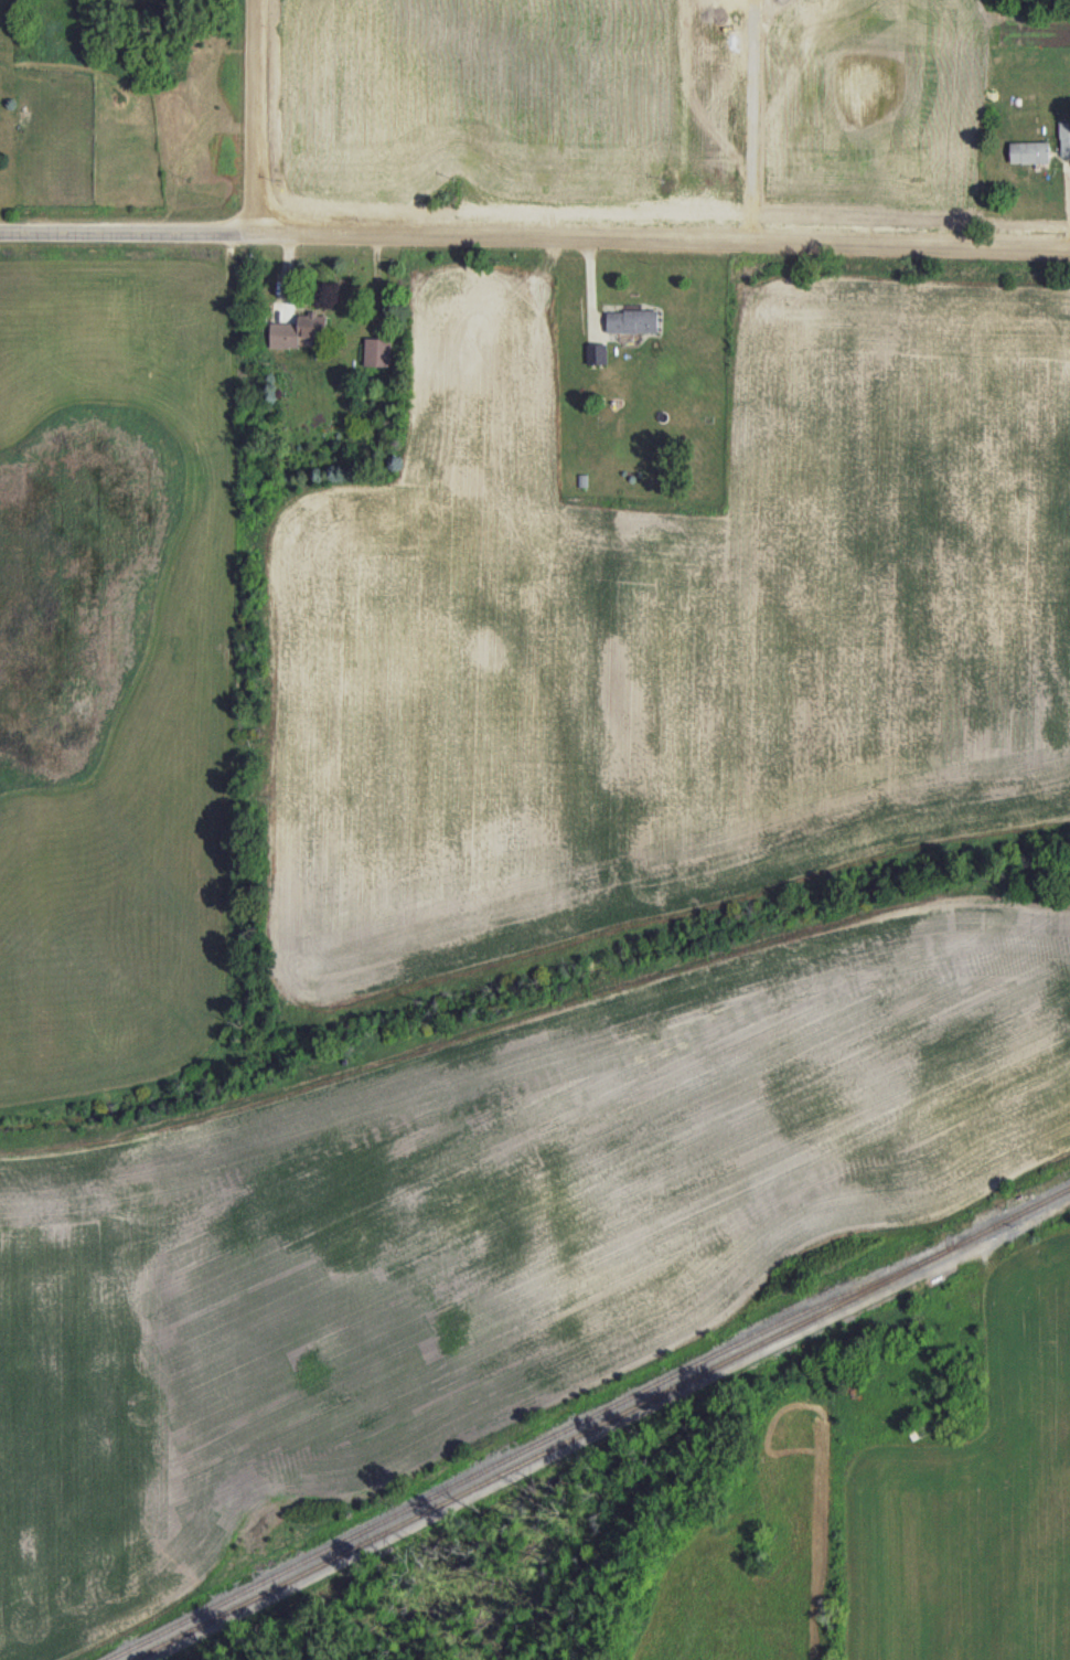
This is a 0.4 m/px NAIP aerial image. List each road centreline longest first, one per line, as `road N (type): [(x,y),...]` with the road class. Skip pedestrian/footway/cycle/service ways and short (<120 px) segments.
road 1 (residential): [(1069,259),(252,236)]
road 2 (residential): [(0,235),(252,236)]
road 3 (residential): [(252,236),(252,0)]

